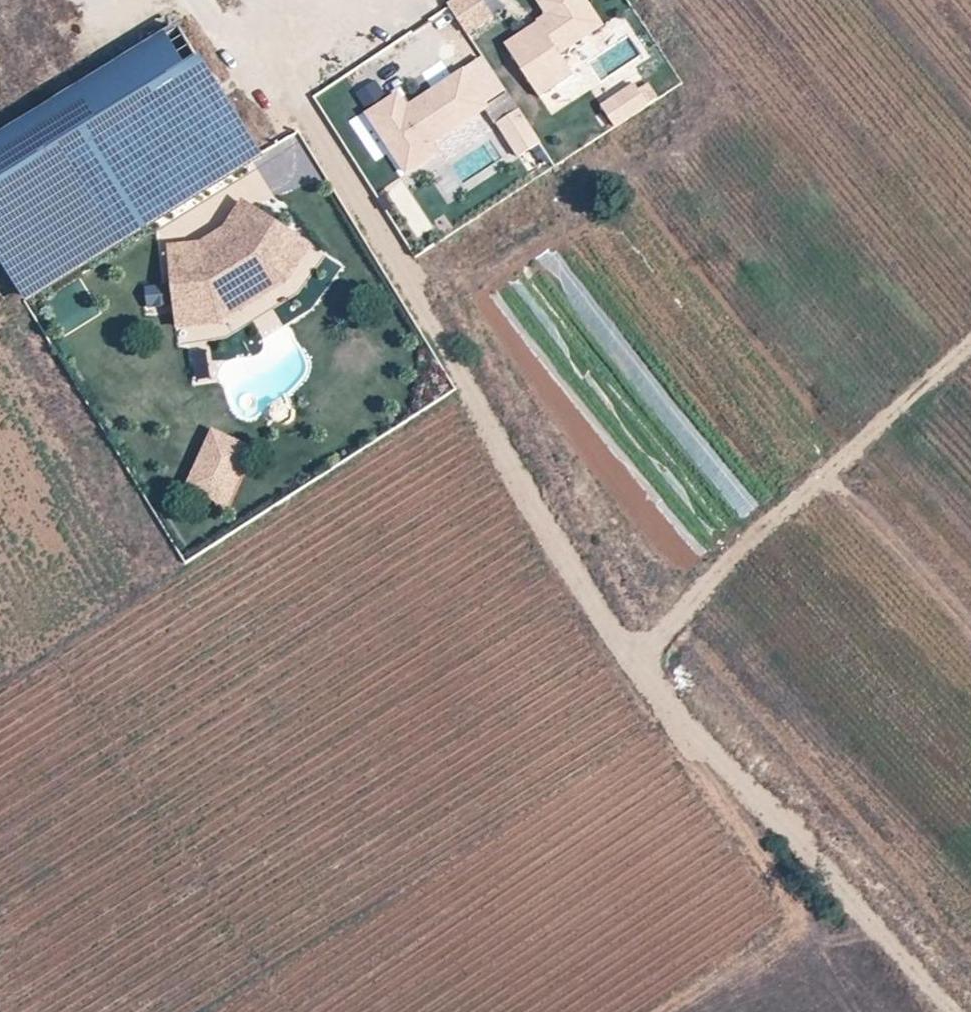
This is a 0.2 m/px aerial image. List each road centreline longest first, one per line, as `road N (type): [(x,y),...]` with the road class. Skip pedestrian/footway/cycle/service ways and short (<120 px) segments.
road 1 (track): [(956,1011),(687,736),(636,663)]

